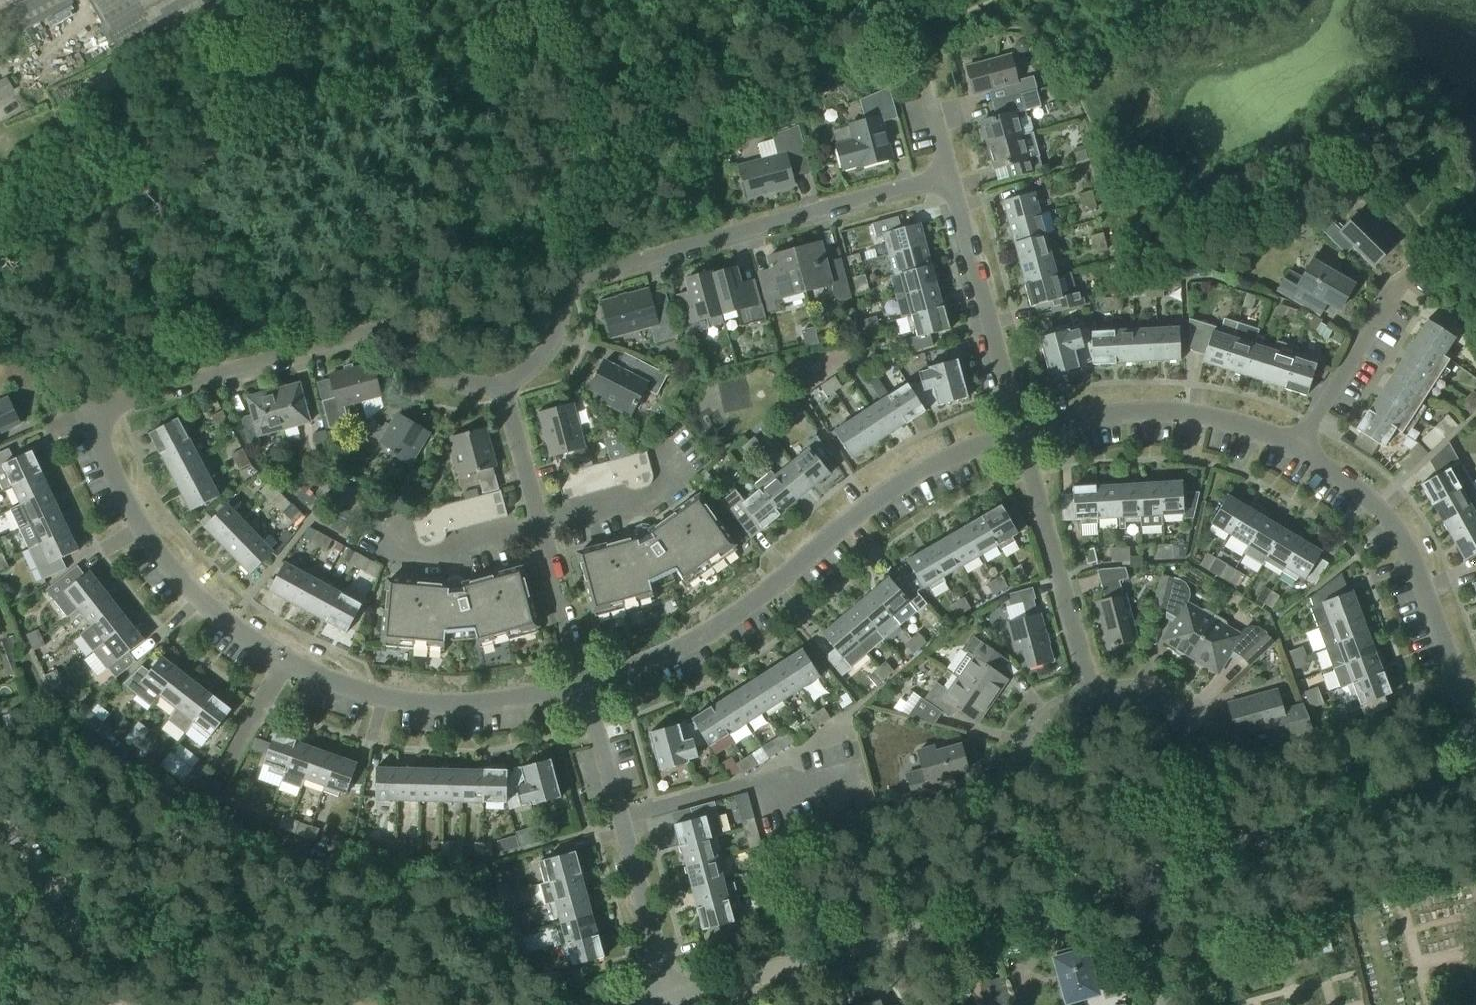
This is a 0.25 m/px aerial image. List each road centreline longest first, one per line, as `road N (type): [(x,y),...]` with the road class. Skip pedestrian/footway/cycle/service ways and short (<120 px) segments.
road 1 (residential): [(584,686),(499,702),(419,704),(286,661),(207,606),(168,566),(121,494),(101,434),(114,405),(373,331),(404,335),(446,375),(500,387)]
road 2 (track): [(0,221),(295,130),(628,0)]
road 3 (residential): [(500,387),(546,352),(562,298),(582,277),(949,176)]
road 4 (residential): [(1022,434),(927,471),(860,511),(707,634),(584,686)]
road 5 (residential): [(668,1000),(1127,876)]
road 6 (residential): [(1127,876),(1475,778)]
road 7 (residential): [(1475,749),(1395,532),(1342,478),(1297,448)]
road 8 (residential): [(668,1000),(584,686)]
road 9 (residential): [(584,686),(500,387)]
road 10 (residential): [(1297,448),(1207,416),(1160,411),(1022,434)]
road 11 (residential): [(1092,695),(1022,434)]
road 12 (residential): [(1022,434),(949,176)]
road 13 (residential): [(123,1004),(0,814)]
road 14 (residential): [(1297,448),(1403,280)]
road 15 (residential): [(1092,695),(1119,689),(1170,704),(1193,759)]
road 16 (residential): [(1164,1004),(1127,876)]
road 17 (track): [(822,0),(861,63),(910,44)]

